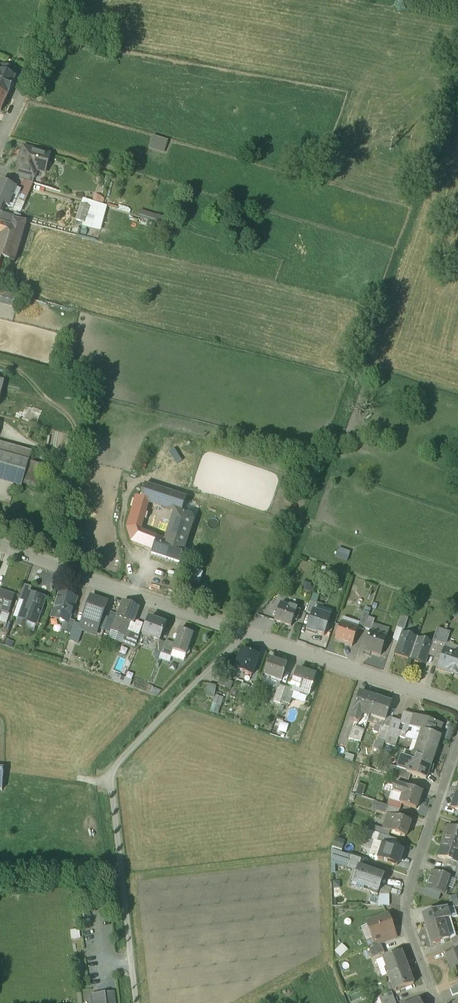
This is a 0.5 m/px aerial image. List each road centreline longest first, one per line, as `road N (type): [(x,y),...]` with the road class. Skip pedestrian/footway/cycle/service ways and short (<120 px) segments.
road 1 (residential): [(0,542),(457,704)]
road 2 (residential): [(439,1002),(412,936),(407,898),(457,746)]

